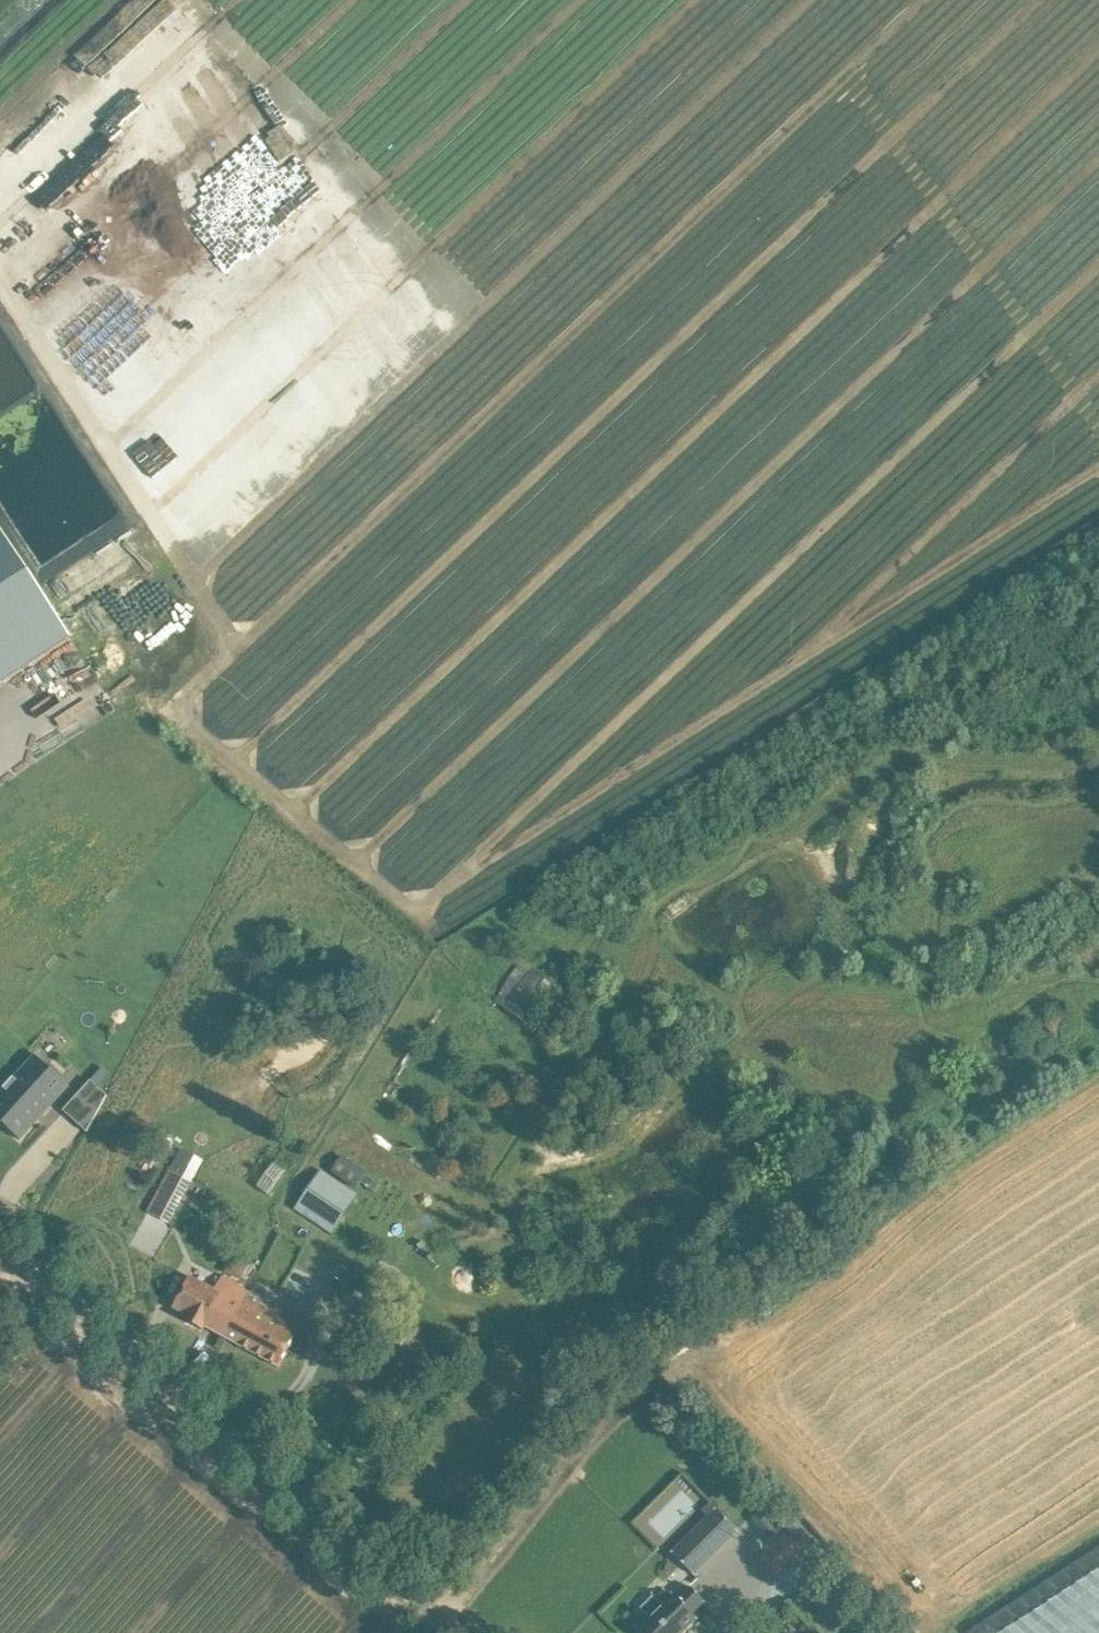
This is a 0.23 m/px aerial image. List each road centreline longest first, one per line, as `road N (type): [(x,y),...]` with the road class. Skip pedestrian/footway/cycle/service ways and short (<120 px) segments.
road 1 (unclassified): [(451,1632),(0,1244)]

